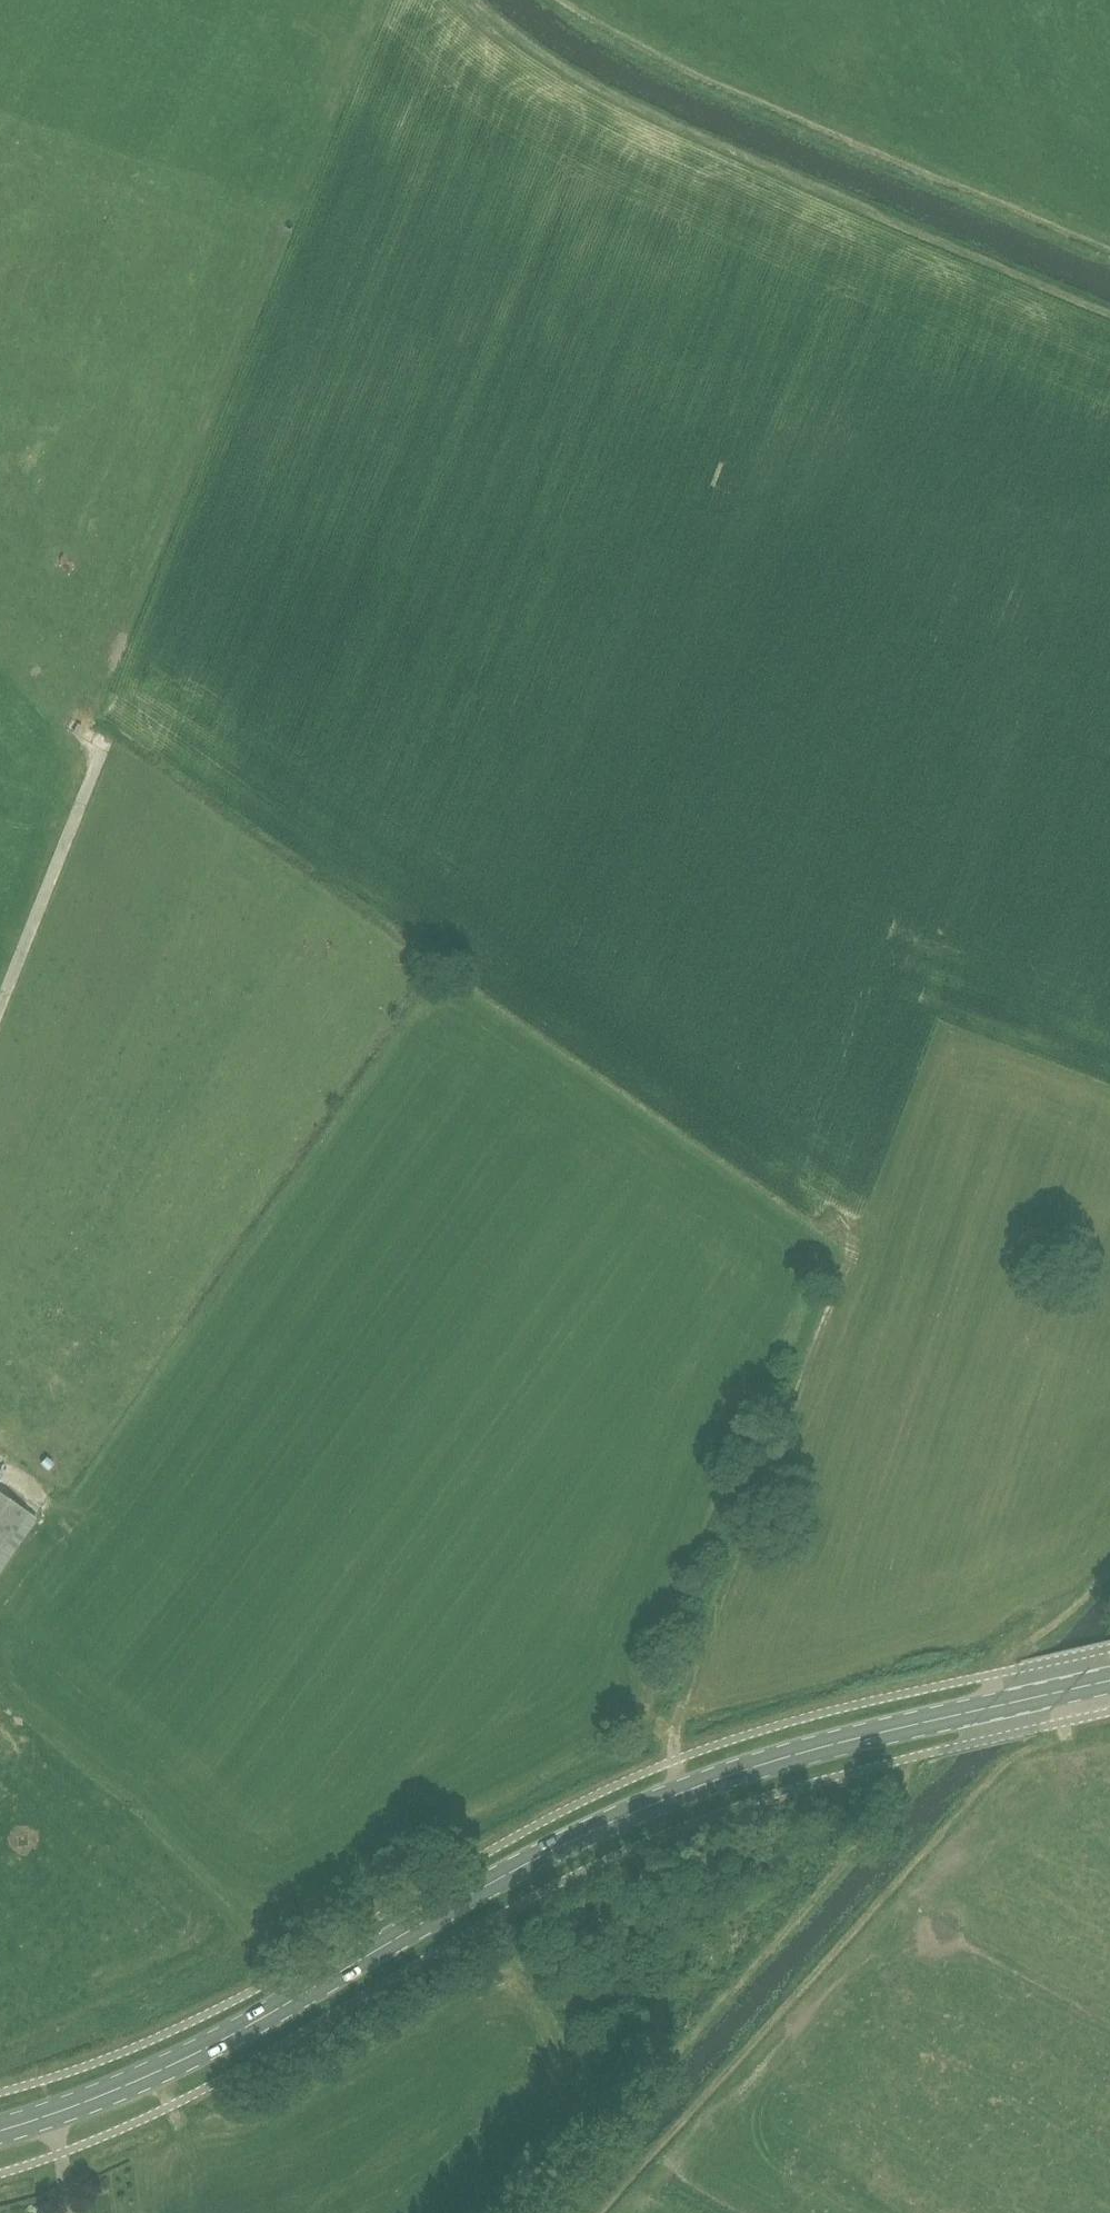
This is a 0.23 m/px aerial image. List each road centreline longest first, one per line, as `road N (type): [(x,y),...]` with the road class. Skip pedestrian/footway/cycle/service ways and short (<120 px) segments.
road 1 (primary): [(983,1708),(775,1761),(574,1836),(70,2109),(0,2135)]
road 2 (primary): [(983,1708),(1109,1678)]

